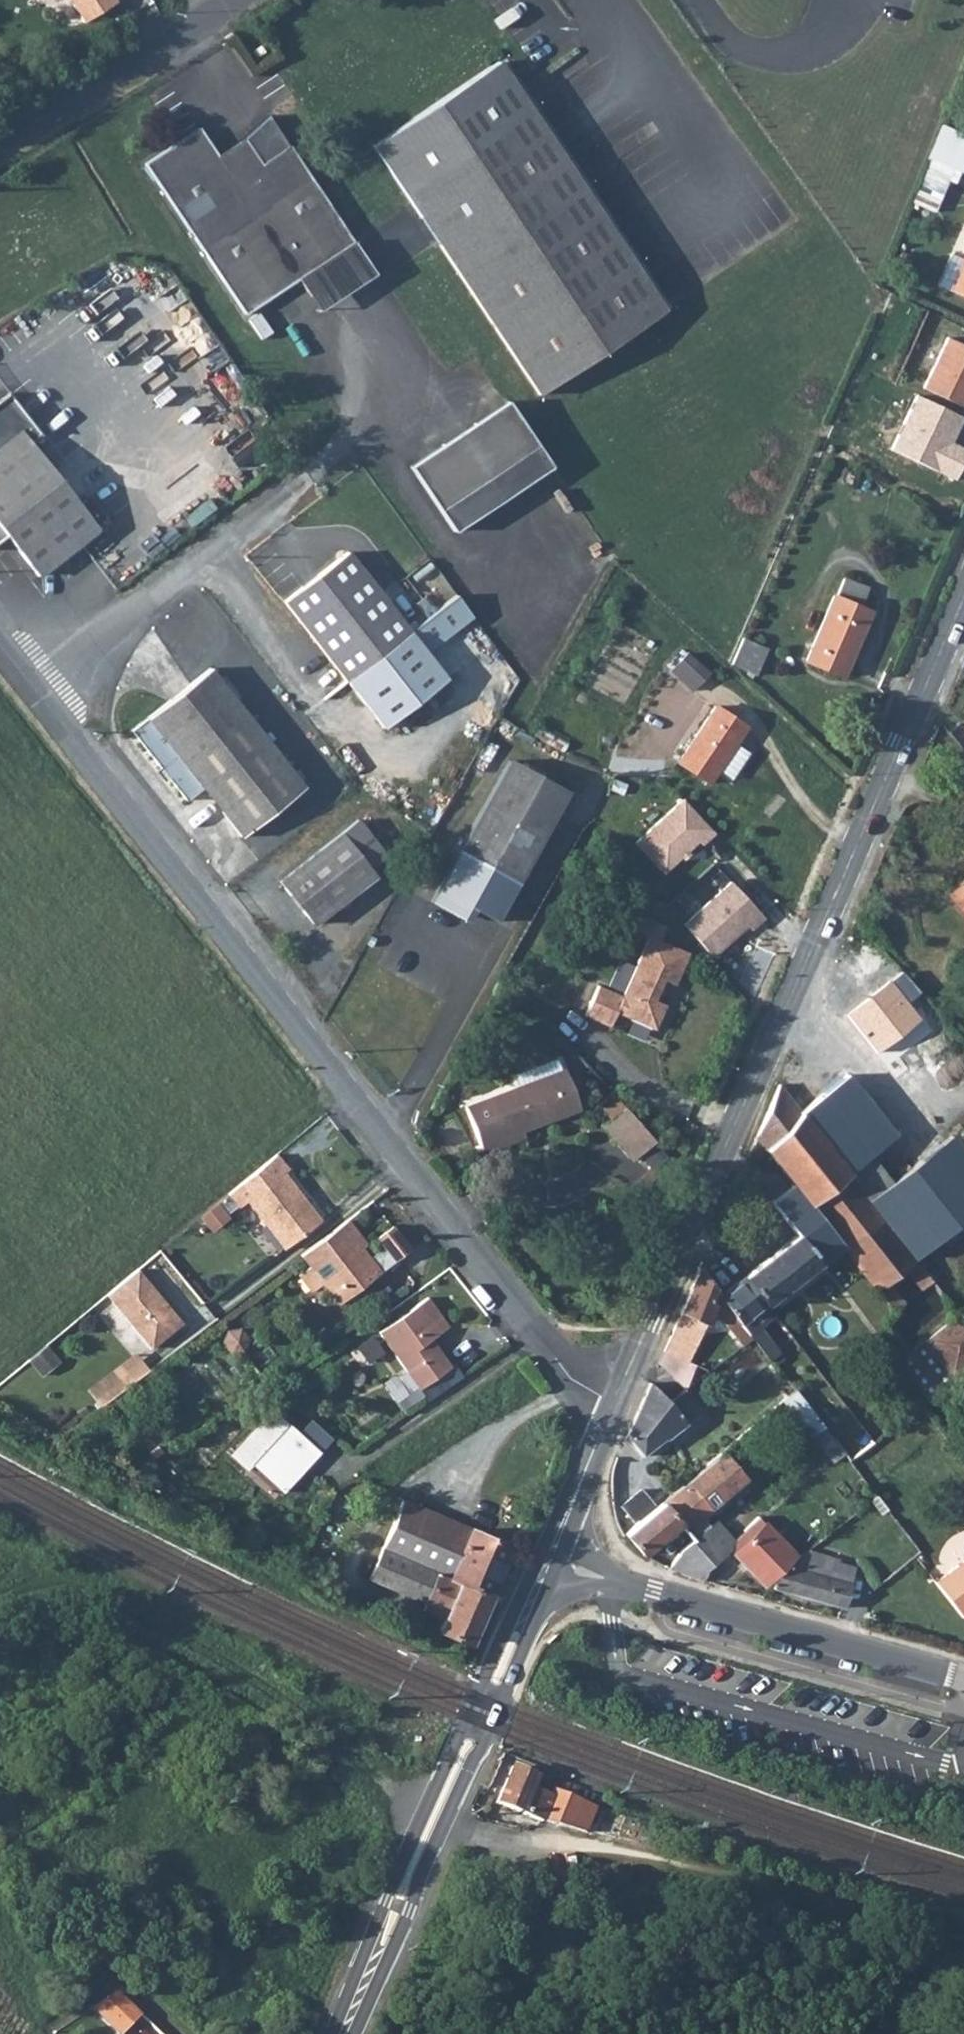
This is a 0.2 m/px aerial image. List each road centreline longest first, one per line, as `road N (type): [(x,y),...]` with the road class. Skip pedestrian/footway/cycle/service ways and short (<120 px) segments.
road 1 (residential): [(0,644),(585,1391),(611,1405)]
road 2 (tertiary): [(963,600),(611,1405)]
road 3 (track): [(423,1817),(261,1684),(84,1597),(39,1591),(0,1613)]
road 4 (tertiary): [(532,1597),(467,1718),(332,2033)]
road 5 (tertiary): [(357,2033),(499,1707),(532,1597)]
road 6 (residential): [(549,1557),(963,1675)]
road 7 (residential): [(235,0),(0,151)]
road 8 (tertiary): [(611,1405),(549,1557)]

